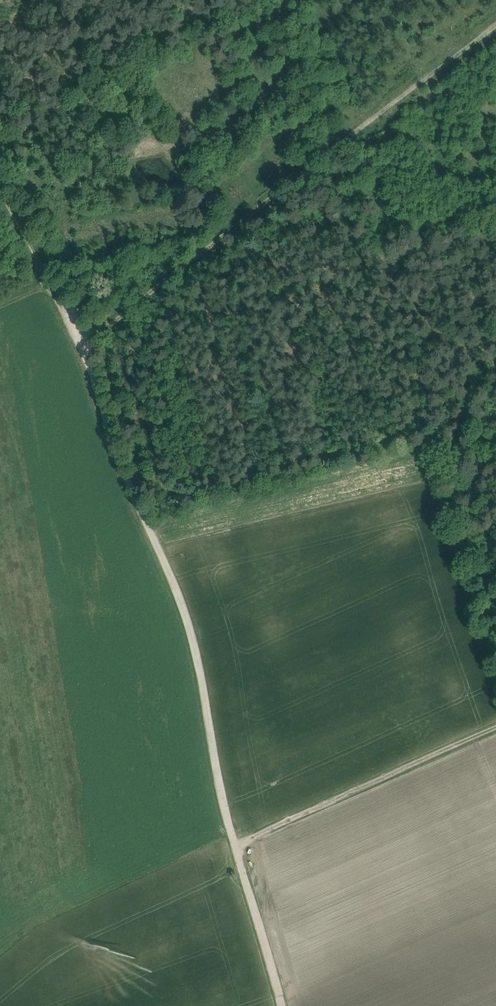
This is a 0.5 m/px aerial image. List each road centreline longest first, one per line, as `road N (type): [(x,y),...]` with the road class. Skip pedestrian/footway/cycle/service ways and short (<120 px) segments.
road 1 (track): [(84,347),(192,628),(236,846)]
road 2 (track): [(495,28),(84,347)]
road 3 (track): [(236,846),(495,725)]
road 4 (track): [(0,191),(84,347)]
road 5 (track): [(236,846),(281,1005)]

